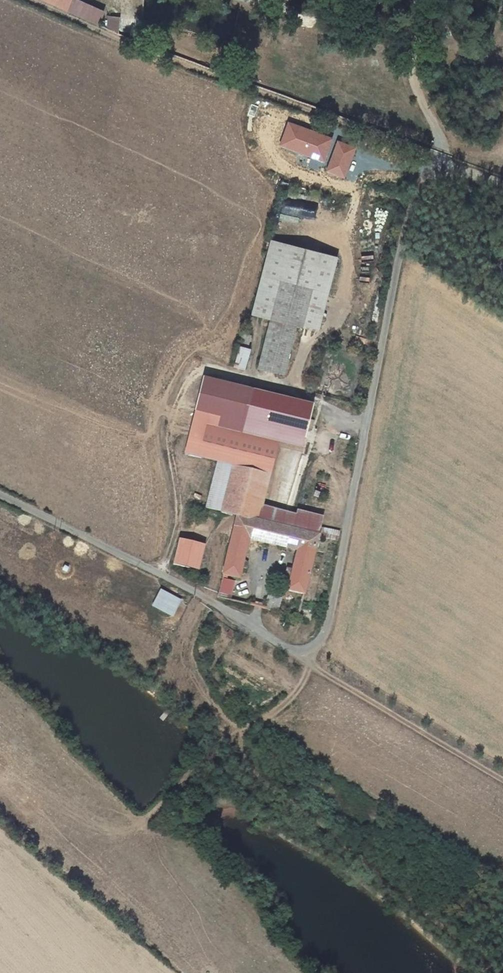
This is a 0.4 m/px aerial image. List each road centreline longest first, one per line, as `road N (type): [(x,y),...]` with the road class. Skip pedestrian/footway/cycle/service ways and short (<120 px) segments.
road 1 (unclassified): [(304,652),(328,625),(417,192),(427,178),(456,172),(502,185)]
road 2 (track): [(502,780),(304,652),(308,675),(299,694),(196,769),(142,826)]
road 3 (track): [(33,0),(150,52),(437,157),(456,172)]
road 4 (unclassified): [(304,652),(0,495)]

